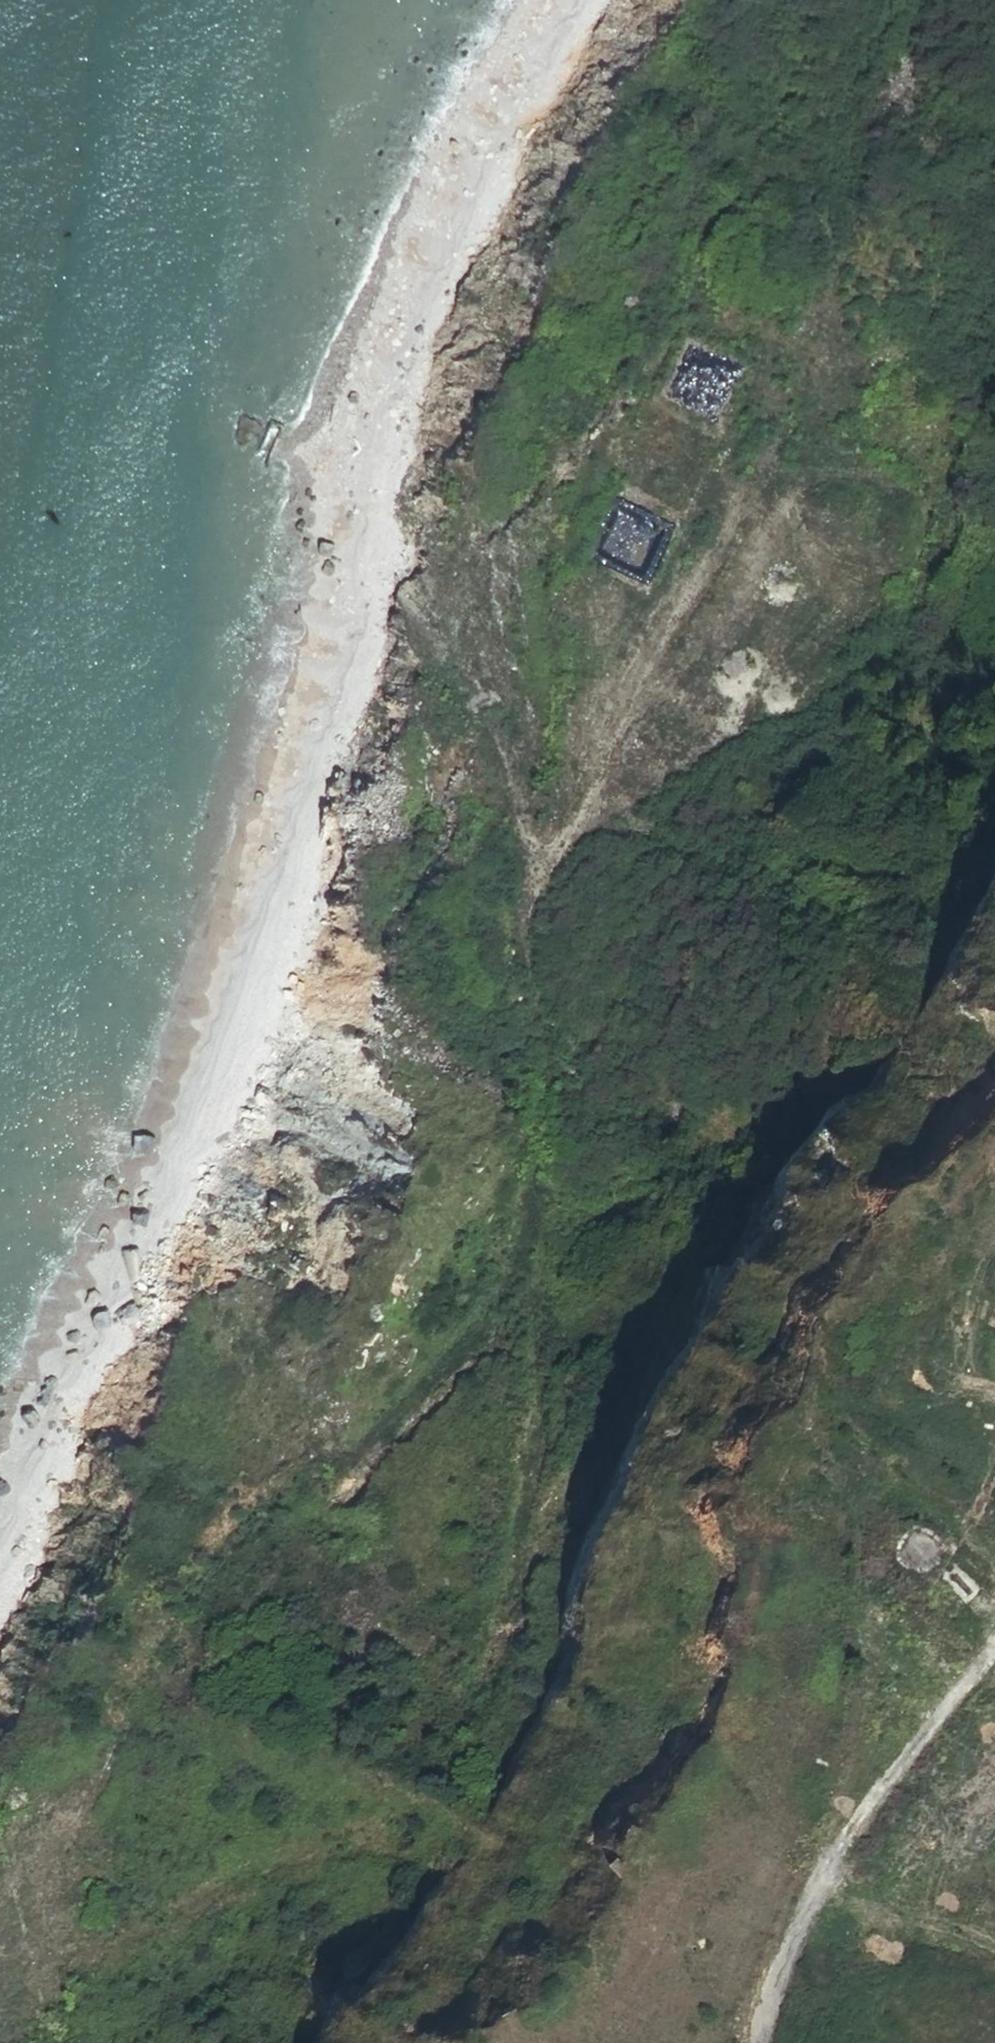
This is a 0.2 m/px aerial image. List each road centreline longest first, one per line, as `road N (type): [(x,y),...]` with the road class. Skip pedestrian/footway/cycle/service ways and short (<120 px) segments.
road 1 (track): [(822,1862),(994,1649)]
road 2 (unclassified): [(752,2042),(822,1862)]

